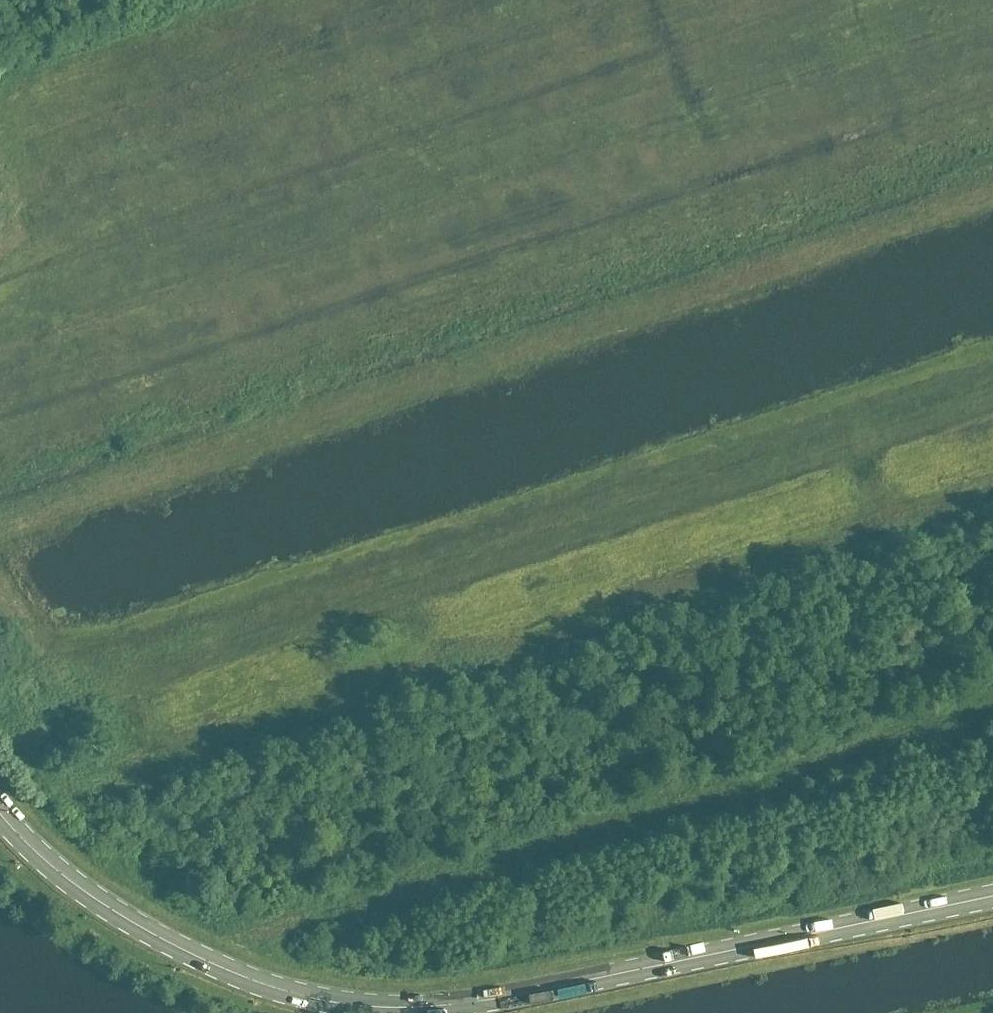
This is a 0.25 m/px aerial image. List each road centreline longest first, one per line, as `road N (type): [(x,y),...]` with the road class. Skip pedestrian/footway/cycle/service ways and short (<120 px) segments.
road 1 (primary): [(992,897),(535,993),(380,1009),(297,996),(195,957),(99,903),(0,816)]

